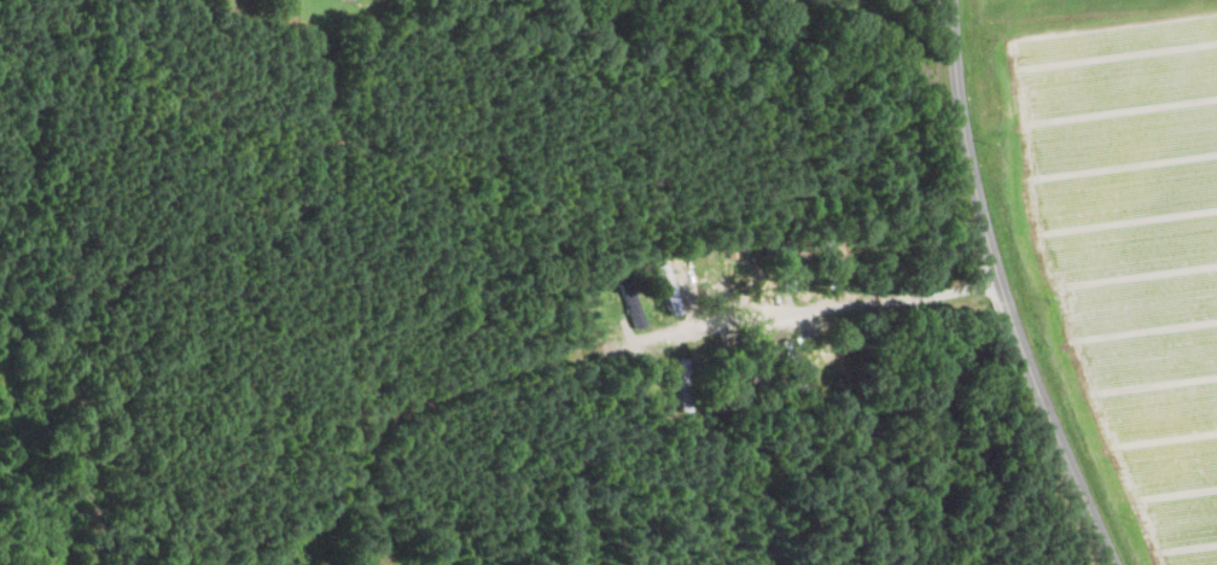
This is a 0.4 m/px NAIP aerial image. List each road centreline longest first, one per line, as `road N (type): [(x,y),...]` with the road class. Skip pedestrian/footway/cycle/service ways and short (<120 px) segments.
road 1 (residential): [(1112,564),(1056,450),(1001,282),(959,82),(956,0)]
road 2 (residential): [(1001,282),(569,361)]

